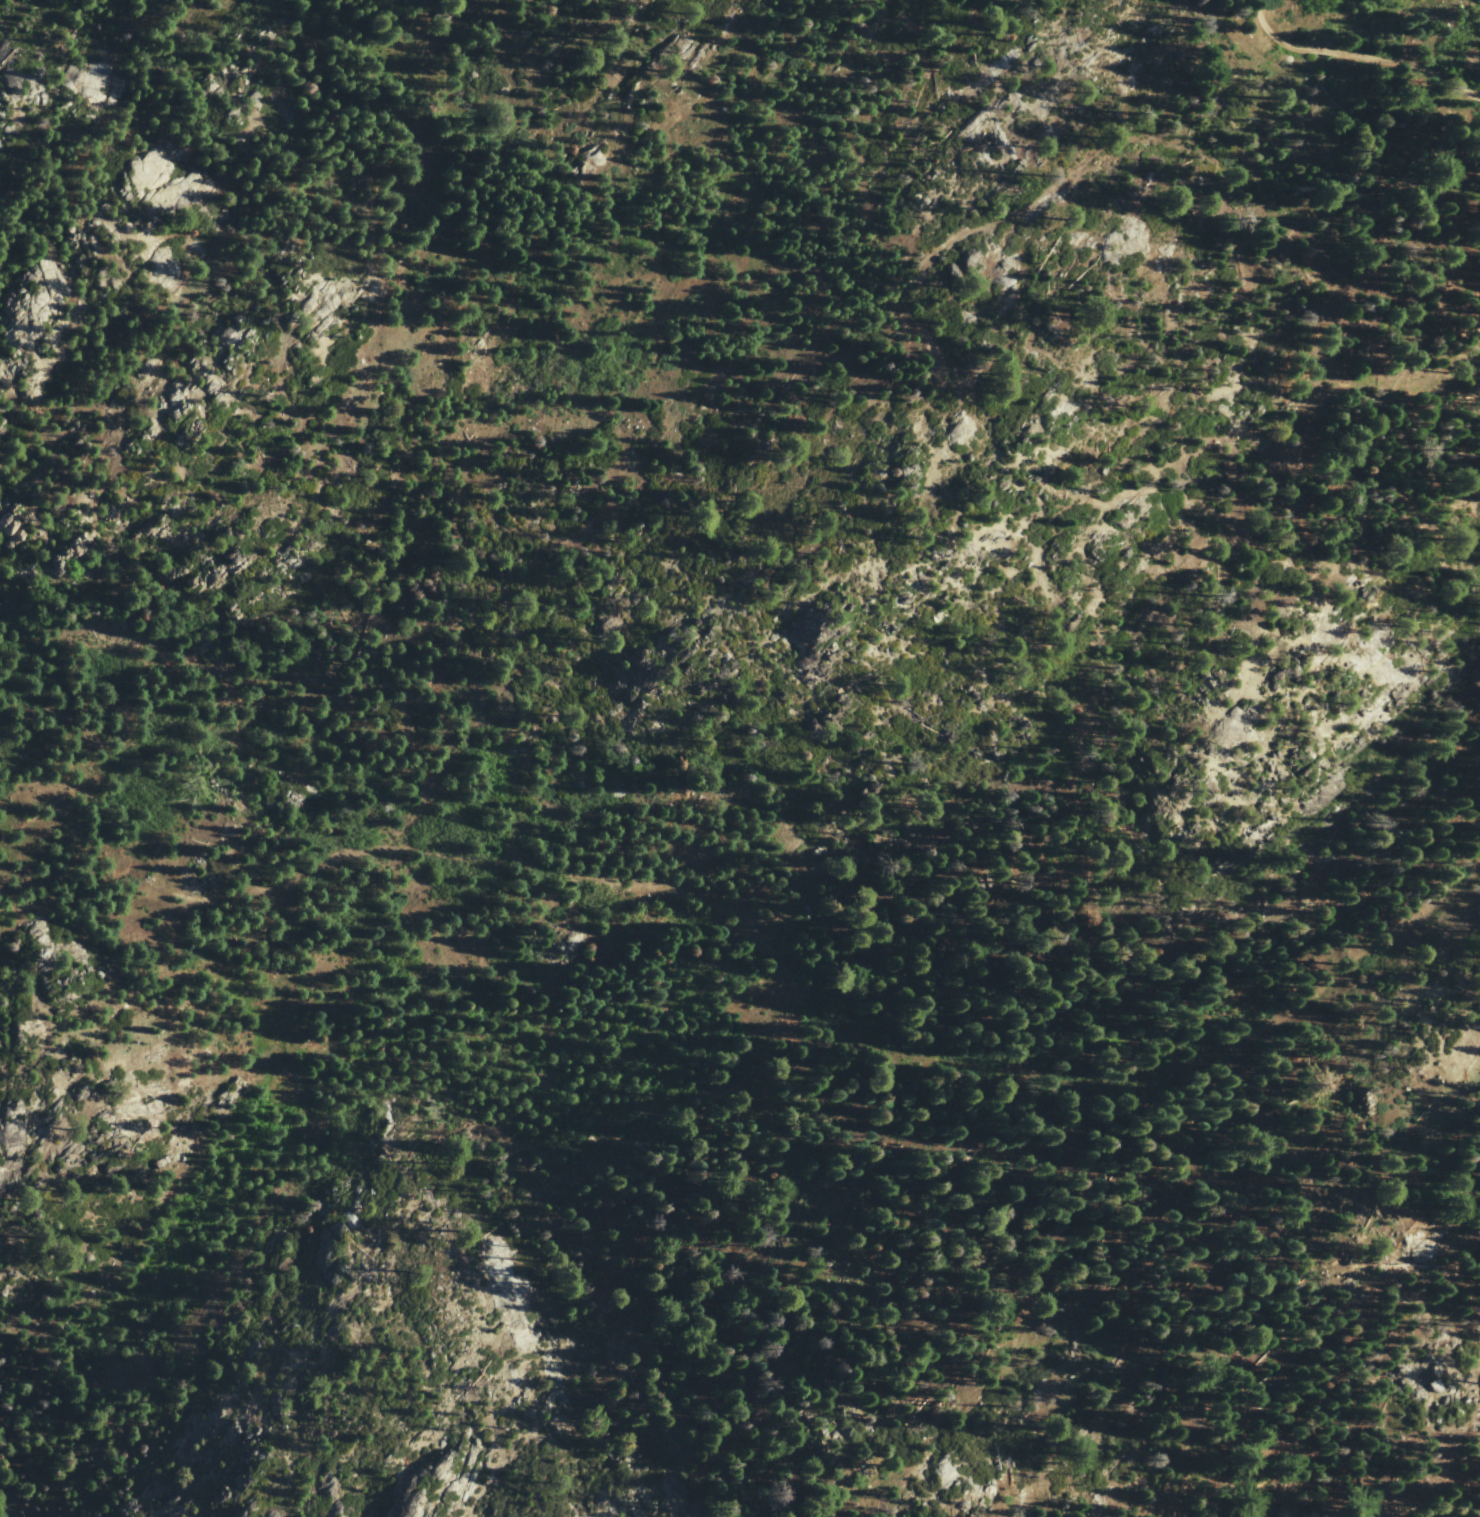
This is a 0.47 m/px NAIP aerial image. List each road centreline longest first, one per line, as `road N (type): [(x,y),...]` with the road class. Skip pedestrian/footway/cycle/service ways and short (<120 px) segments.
road 1 (track): [(1479,96),(1432,76),(1288,45),(1264,27),(1264,0)]

